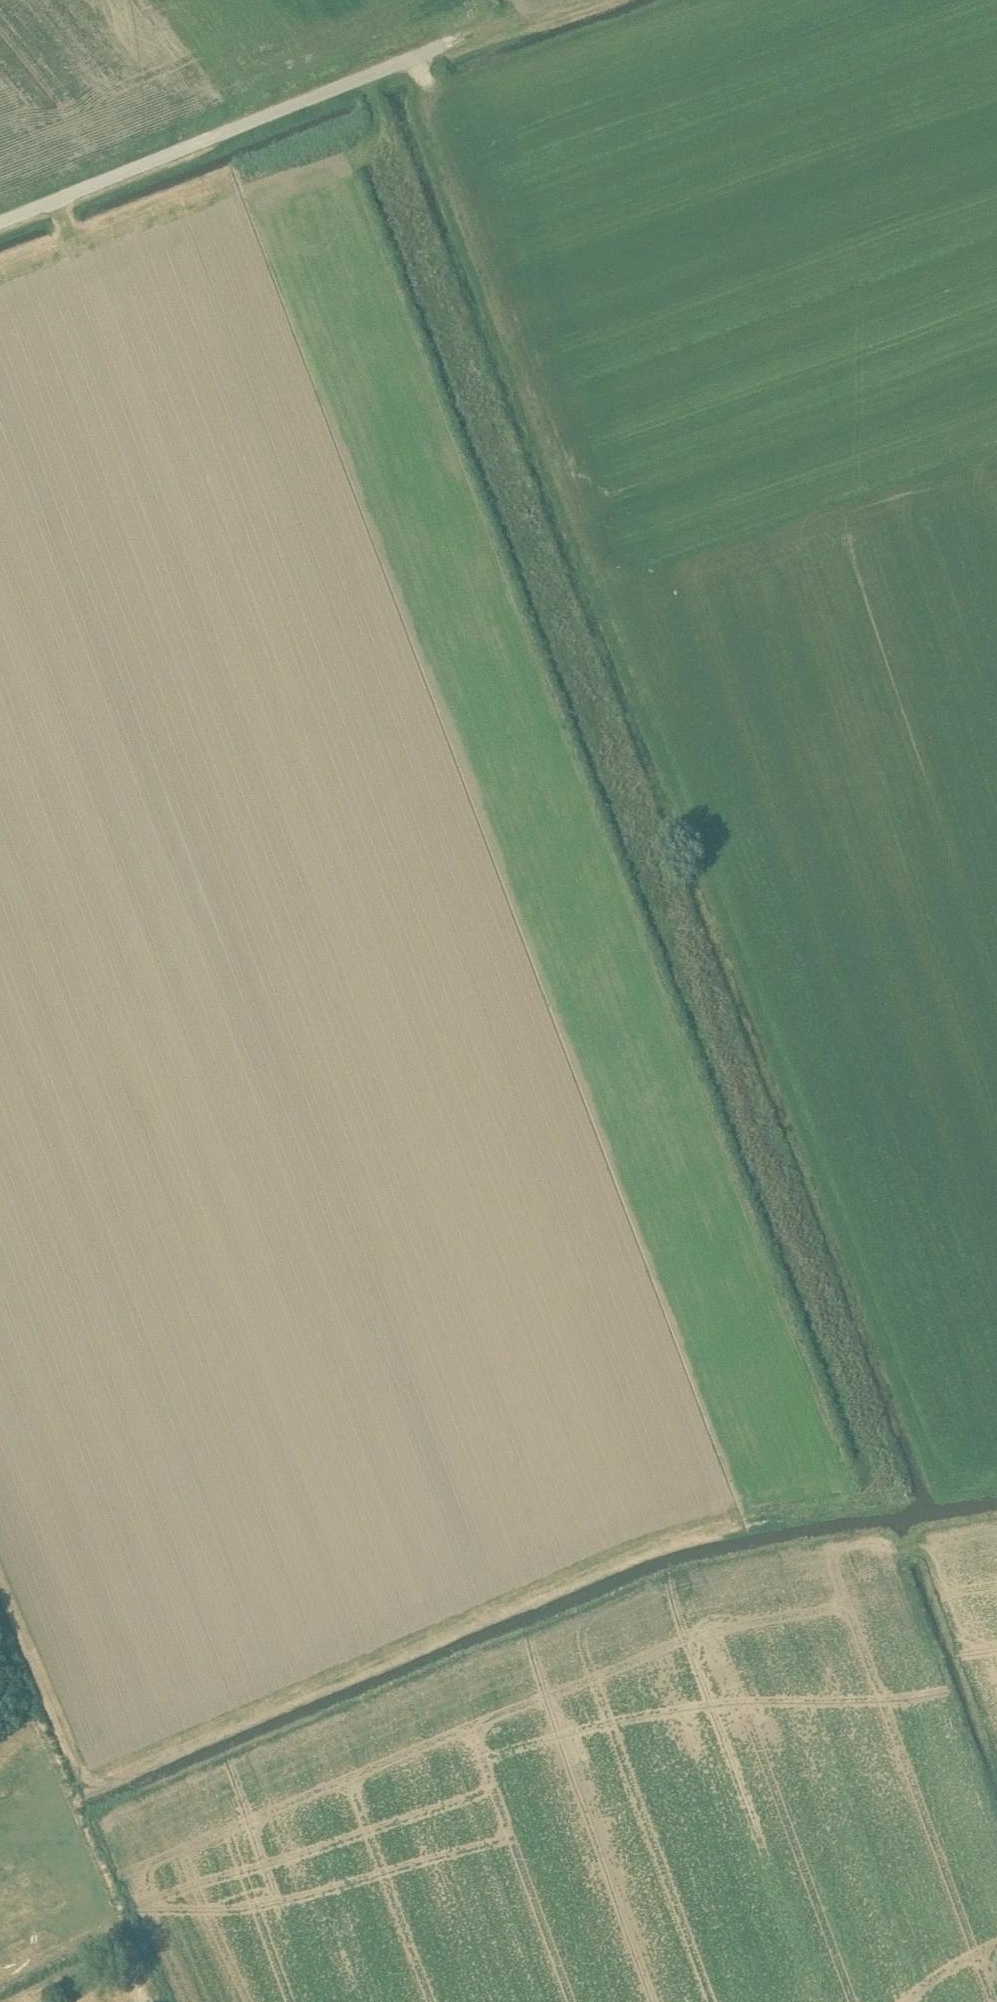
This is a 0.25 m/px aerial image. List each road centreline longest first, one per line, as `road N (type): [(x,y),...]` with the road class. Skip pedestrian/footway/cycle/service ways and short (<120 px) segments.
road 1 (track): [(0,222),(453,42)]

